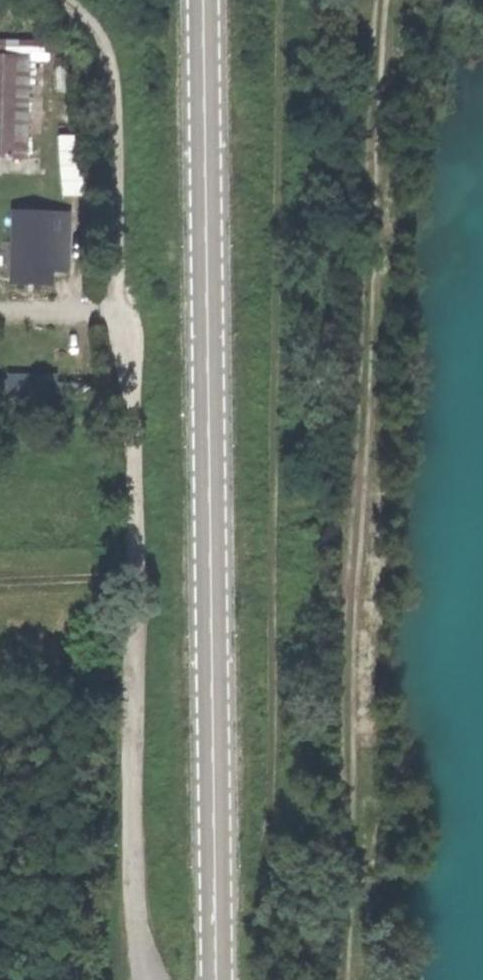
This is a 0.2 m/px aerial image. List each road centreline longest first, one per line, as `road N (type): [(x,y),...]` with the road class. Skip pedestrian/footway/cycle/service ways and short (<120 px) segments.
road 1 (track): [(64,0),(94,27),(110,61),(117,278),(131,358),(134,823),(148,979)]
road 2 (secondary): [(204,0),(218,979)]
road 3 (track): [(268,979),(279,0)]
road 4 (track): [(120,311),(0,304)]

